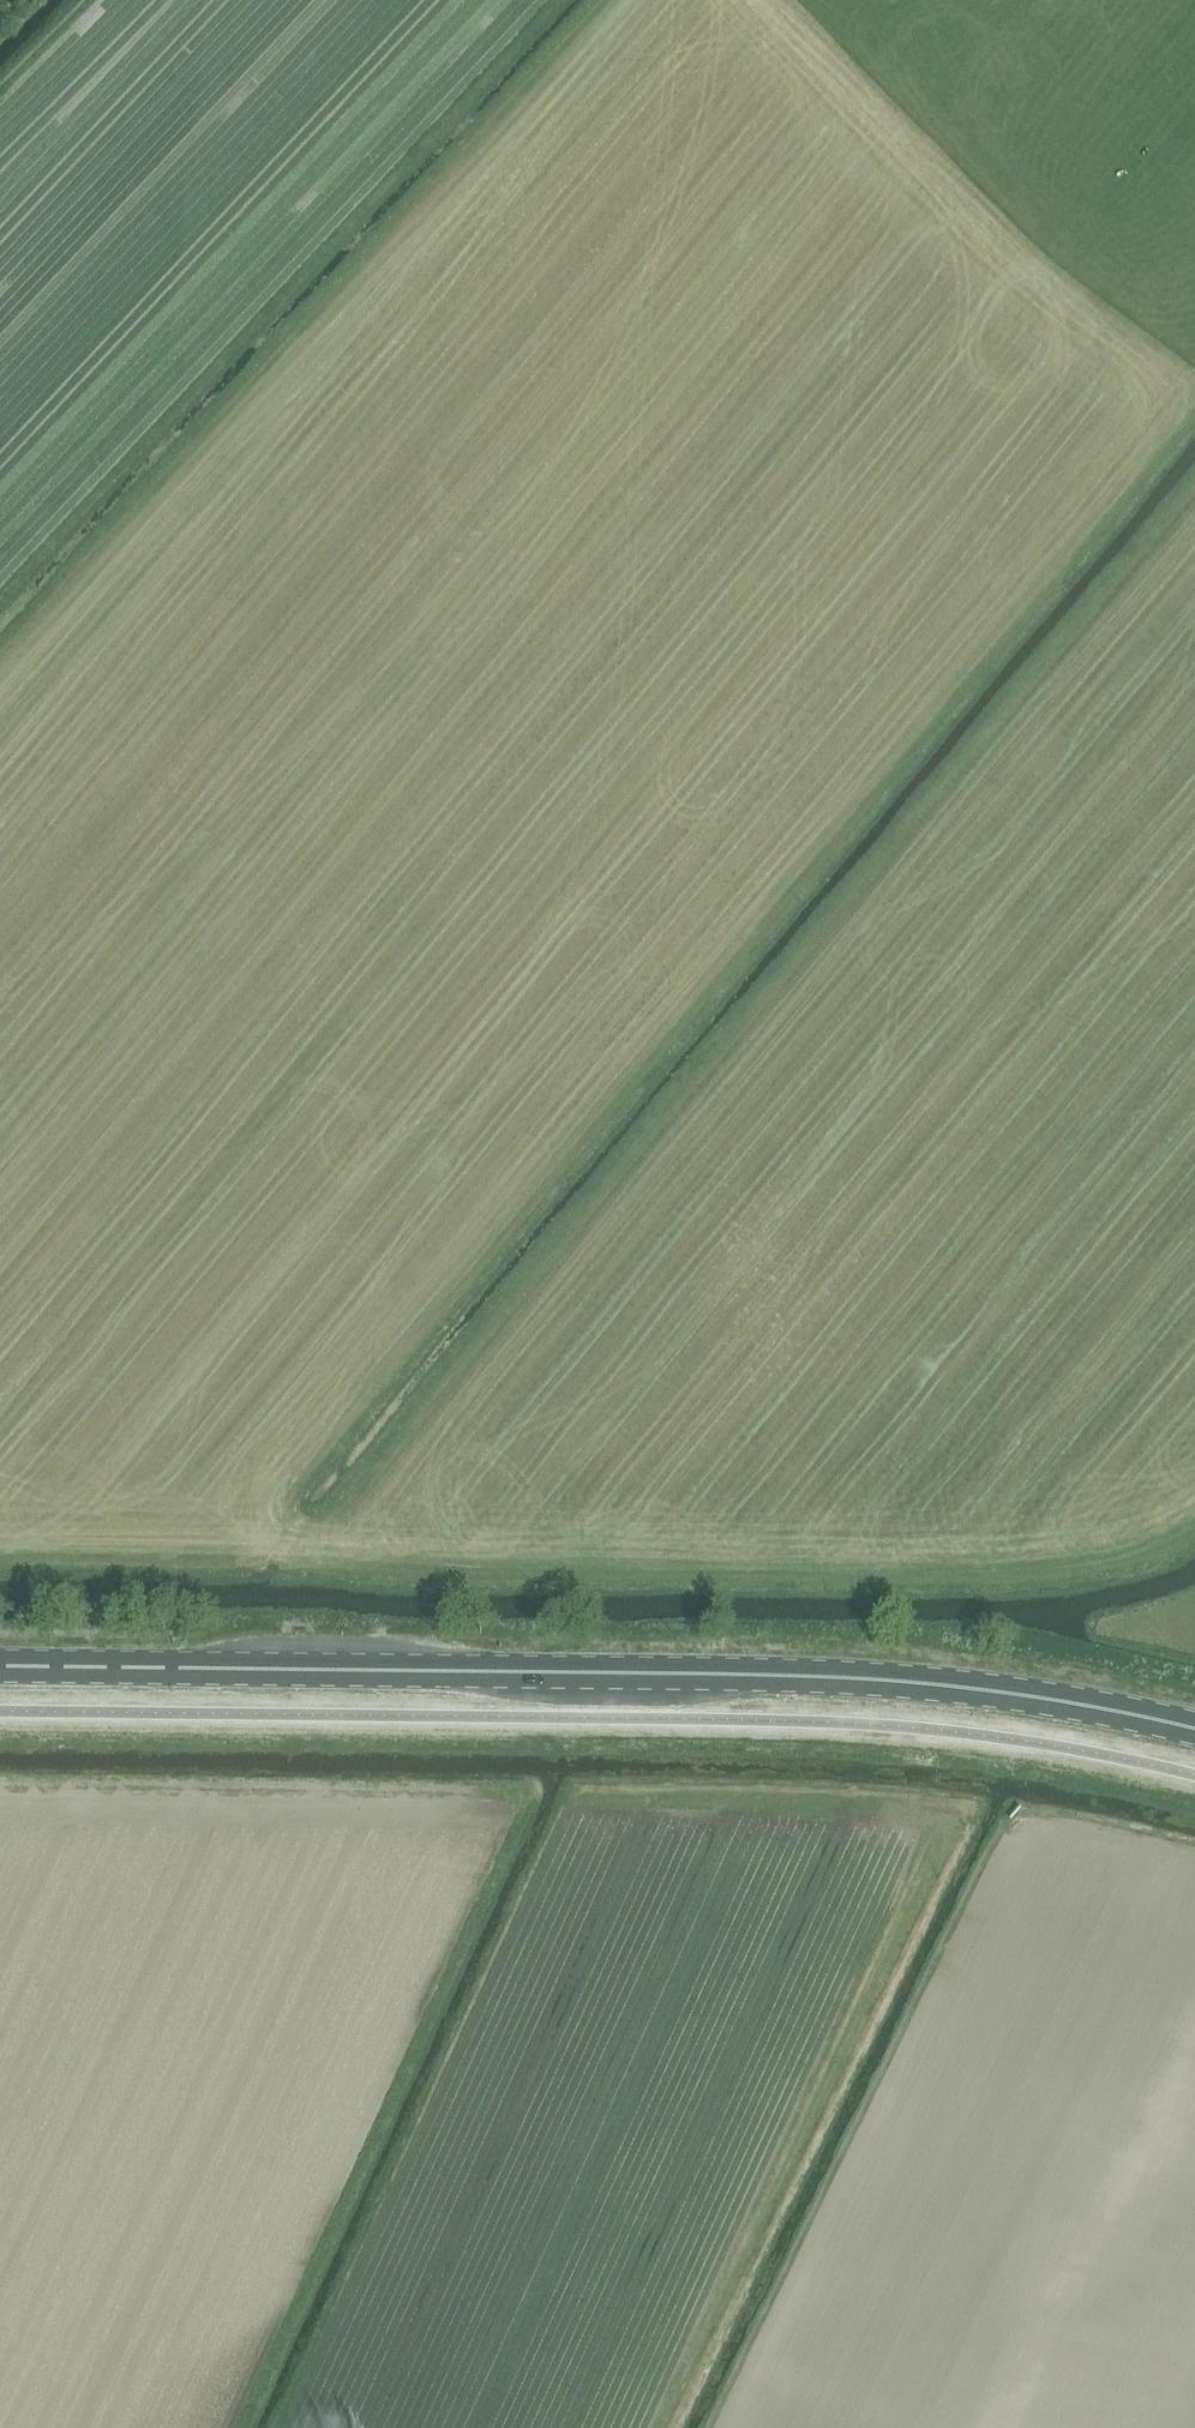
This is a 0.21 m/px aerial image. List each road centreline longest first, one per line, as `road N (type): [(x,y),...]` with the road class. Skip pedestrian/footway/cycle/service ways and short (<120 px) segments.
road 1 (primary): [(1194,1730),(1055,1699),(954,1688),(623,1672),(0,1667)]

